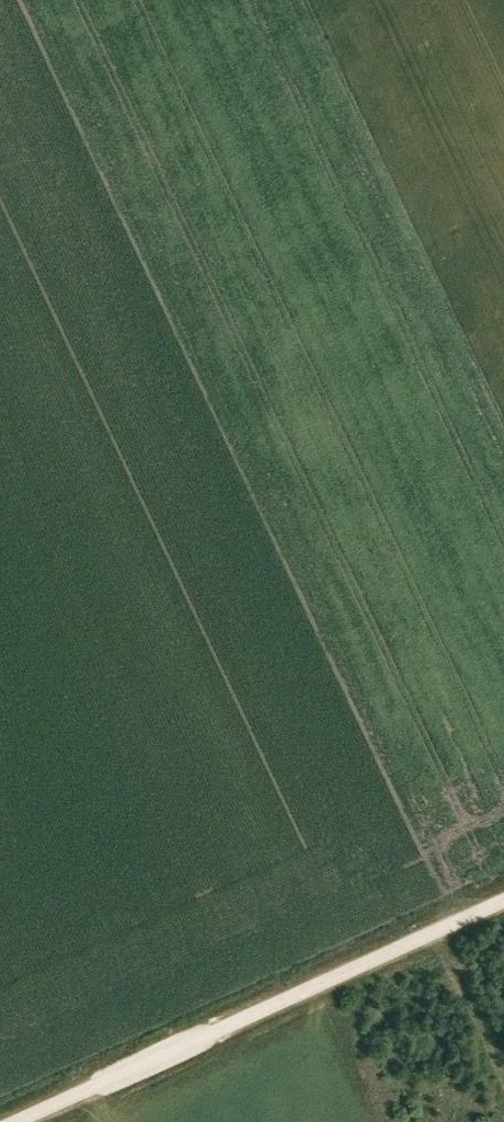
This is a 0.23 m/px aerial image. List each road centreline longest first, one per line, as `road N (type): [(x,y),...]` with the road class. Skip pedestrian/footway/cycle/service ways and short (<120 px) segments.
road 1 (unclassified): [(11,1121),(503,897)]

